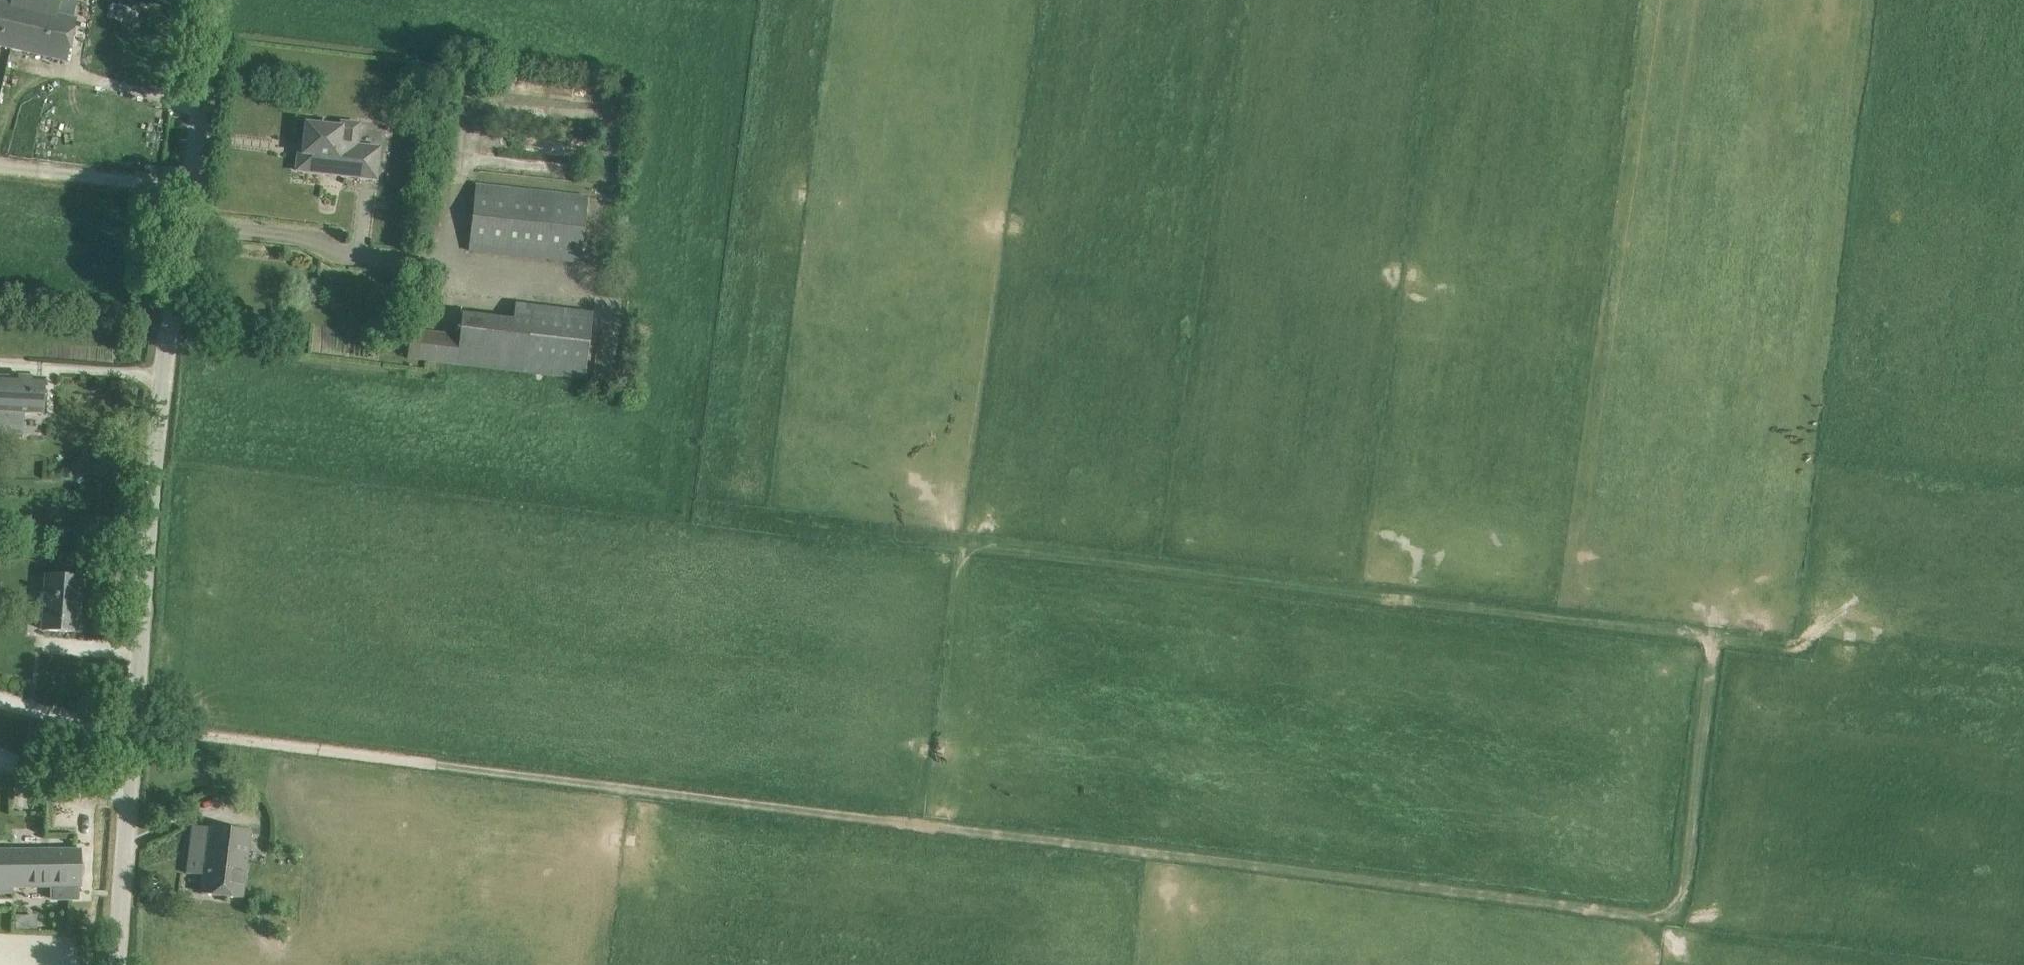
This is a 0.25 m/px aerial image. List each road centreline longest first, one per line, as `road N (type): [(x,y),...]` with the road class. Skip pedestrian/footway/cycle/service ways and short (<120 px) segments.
road 1 (unclassified): [(124,964),(151,519),(218,0)]

